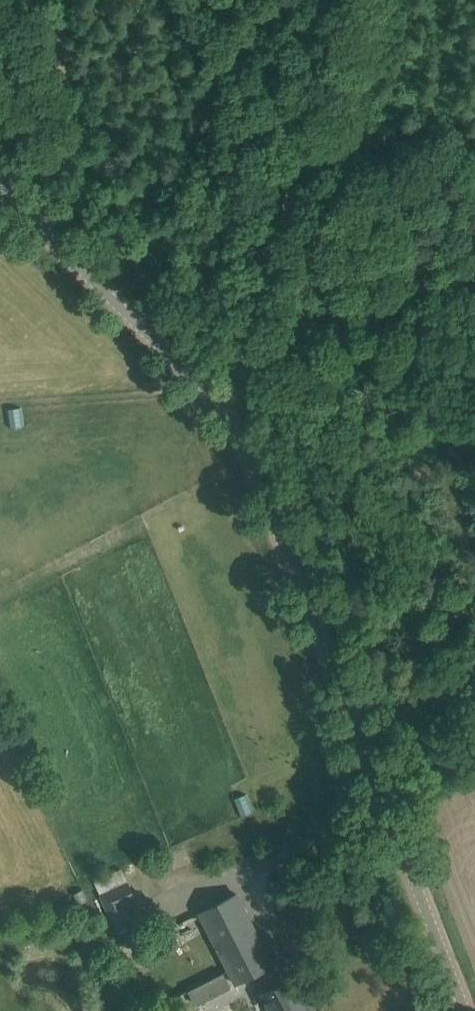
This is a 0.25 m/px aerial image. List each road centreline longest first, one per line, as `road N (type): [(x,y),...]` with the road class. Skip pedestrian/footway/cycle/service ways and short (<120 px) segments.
road 1 (tertiary): [(464,1010),(199,394),(156,334),(0,184)]
road 2 (track): [(221,385),(327,0)]

